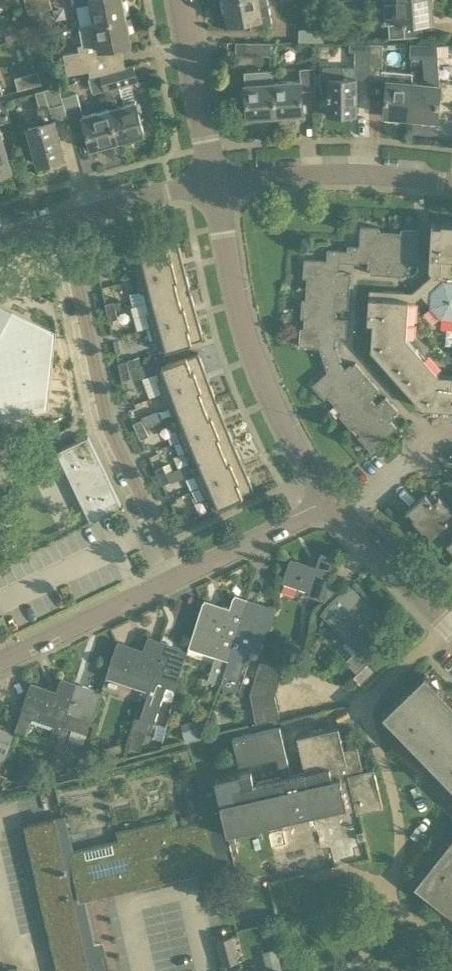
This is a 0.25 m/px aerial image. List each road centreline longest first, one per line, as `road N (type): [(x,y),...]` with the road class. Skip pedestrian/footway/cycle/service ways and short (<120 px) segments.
road 1 (residential): [(0,664),(326,499)]
road 2 (residential): [(326,499),(260,386),(213,183)]
road 3 (residential): [(451,183),(365,174),(213,183)]
road 4 (residential): [(213,183),(0,236)]
road 5 (residential): [(213,183),(176,0)]
road 6 (residential): [(451,632),(326,499)]

